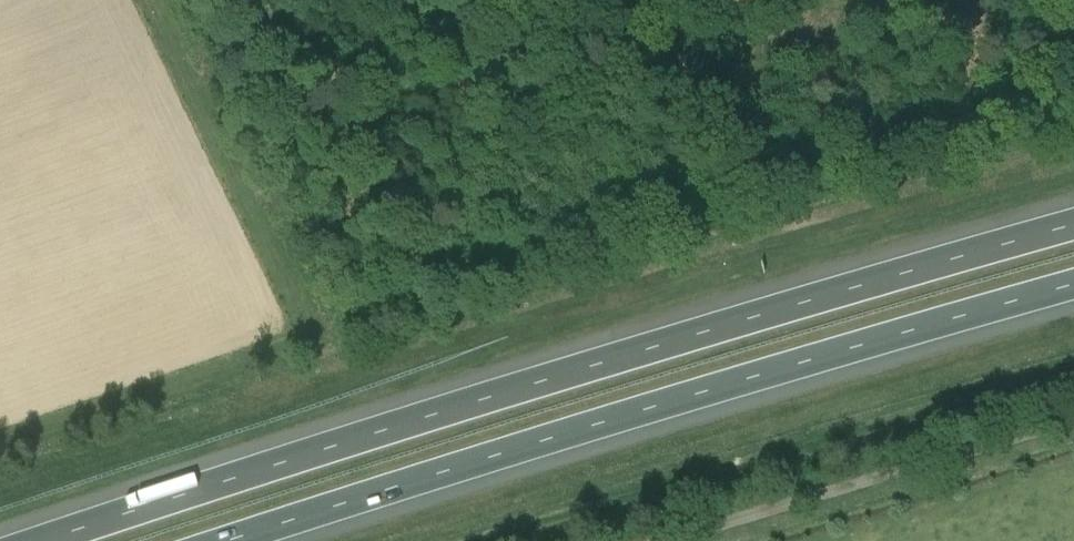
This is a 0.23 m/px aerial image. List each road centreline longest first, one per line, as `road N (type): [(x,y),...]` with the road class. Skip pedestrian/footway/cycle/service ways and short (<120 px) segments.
road 1 (motorway): [(1073,226),(490,398),(46,540)]
road 2 (motorway): [(230,540),(1073,285)]
road 3 (unclassified): [(1073,420),(665,540)]

